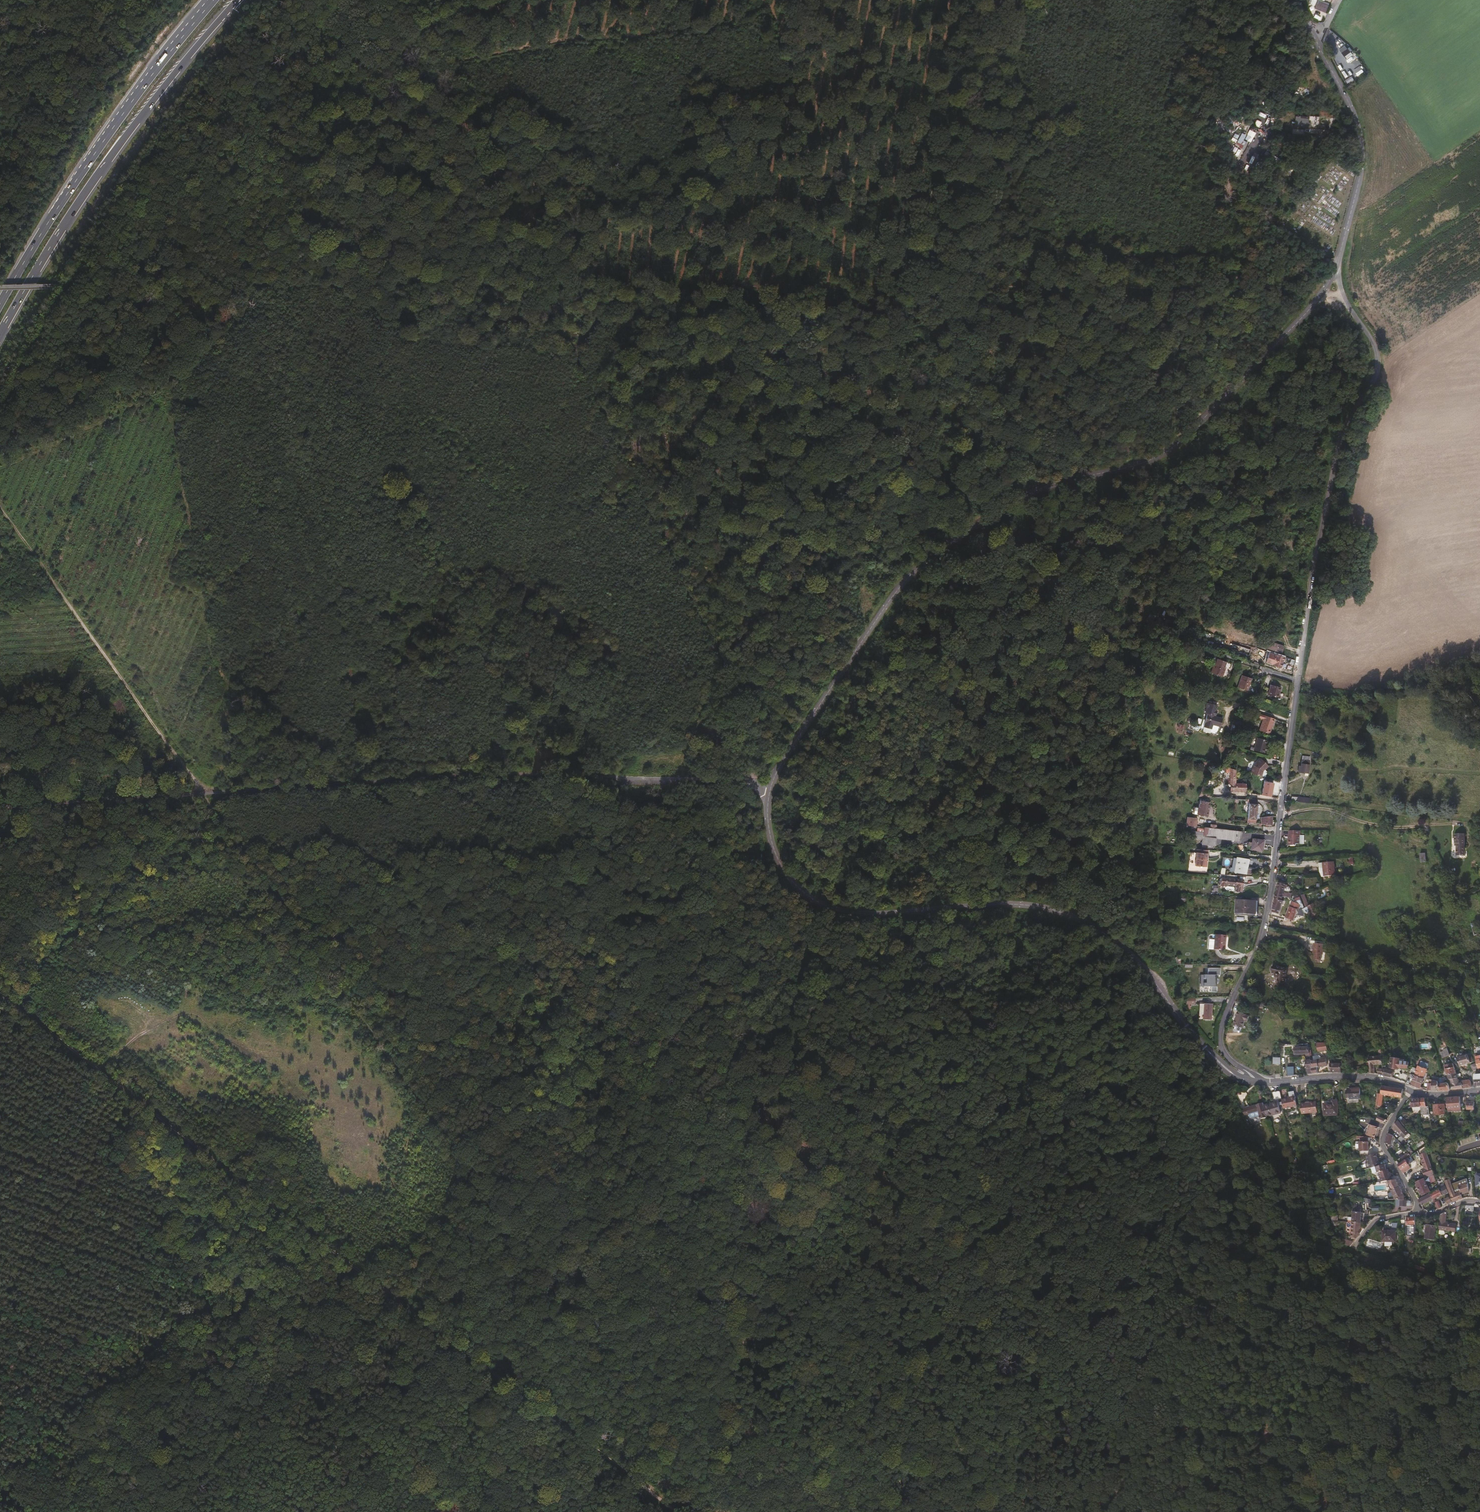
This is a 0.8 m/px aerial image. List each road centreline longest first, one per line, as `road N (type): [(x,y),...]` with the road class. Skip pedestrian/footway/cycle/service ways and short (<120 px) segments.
road 1 (tertiary): [(1172,1007),(1111,938),(1043,908),(862,915),(817,903),(776,854),(769,790),(919,565),(1022,496),(1165,453),(1311,308),(1333,272)]
road 2 (track): [(922,283),(59,288)]
road 3 (unclassified): [(1333,272),(1378,367),(1334,472),(1266,920),(1221,1036),(1227,1056),(1258,1082)]
road 4 (track): [(0,996),(679,1511)]
road 5 (track): [(236,842),(622,1387)]
road 6 (track): [(776,1129),(1226,1426)]
road 7 (track): [(353,846),(776,1129)]
road 8 (trunk): [(0,339),(112,158),(241,0)]
road 9 (track): [(844,1511),(1046,1401),(1226,1426)]
road 10 (track): [(0,508),(236,842)]
road 11 (track): [(739,1511),(723,1429),(776,1129)]
road 12 (trunk): [(213,0),(112,128),(0,304)]
road 13 (track): [(1240,284),(922,283)]
road 14 (tertiary): [(1316,41),(1350,106),(1361,147),(1333,272)]
road 15 (track): [(922,283),(955,61)]
road 16 (track): [(96,1069),(133,1036),(185,1010),(206,1014),(223,1032),(267,1053)]
road 17 (track): [(1326,1440),(1417,1270)]
road 18 (tertiary): [(1258,1082),(1362,1077),(1412,1090)]
road 19 (track): [(1479,1457),(1326,1440)]
road 20 (track): [(622,1387),(711,1511)]
road 21 (track): [(1226,1426),(1351,1511)]
road 22 (residential): [(1420,1213),(1383,1146),(1412,1090)]
road 23 (track): [(1335,268),(1275,228),(1244,178)]

